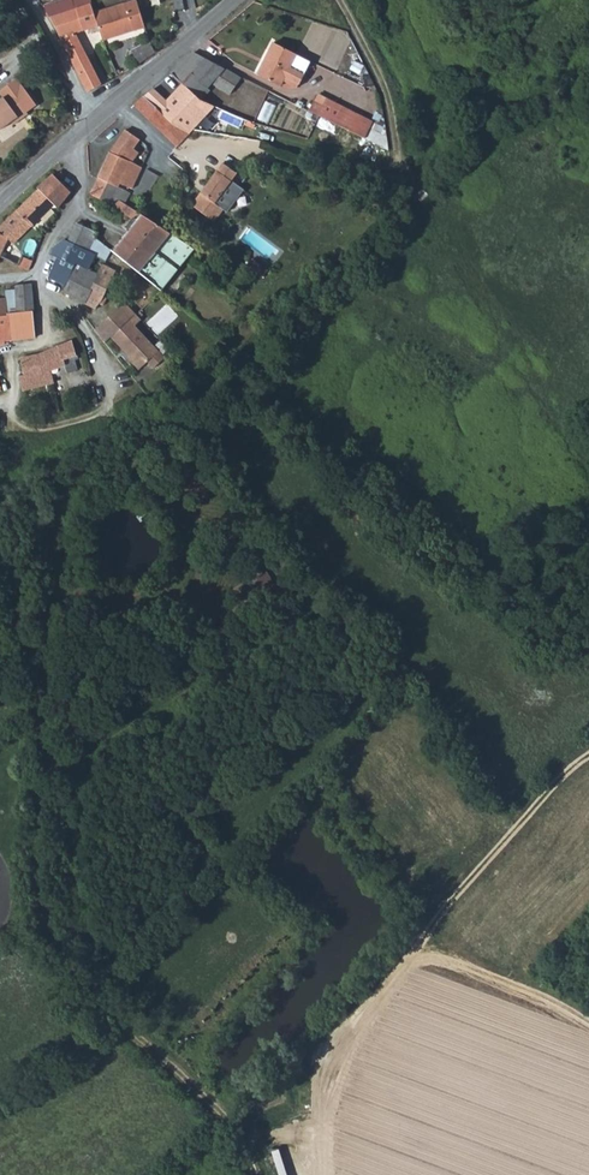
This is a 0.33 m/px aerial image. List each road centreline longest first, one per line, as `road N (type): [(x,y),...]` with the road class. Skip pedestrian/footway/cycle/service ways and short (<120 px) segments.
road 1 (track): [(0,558),(40,563),(54,581),(38,888),(46,932),(67,967),(237,1129),(253,1174)]
road 2 (track): [(321,1174),(318,1084),(340,1030),(567,769),(588,755)]
road 3 (unclassified): [(0,208),(237,0)]

